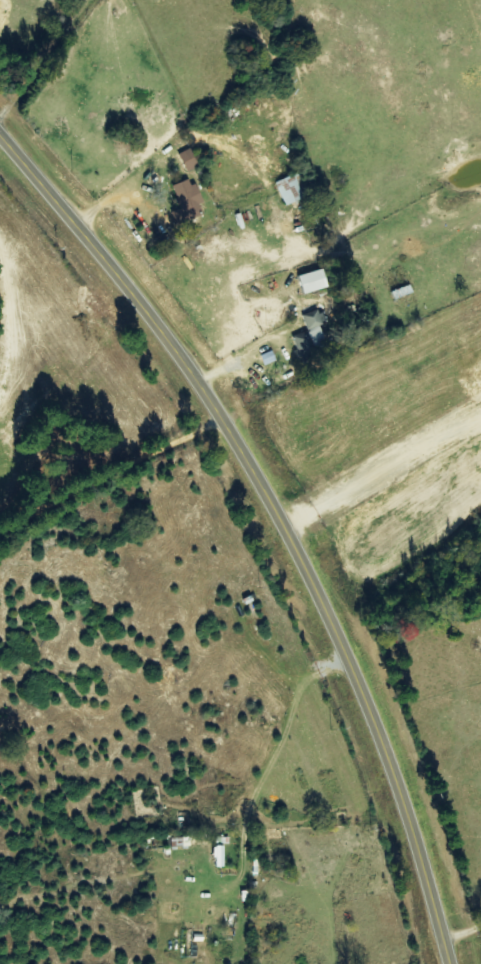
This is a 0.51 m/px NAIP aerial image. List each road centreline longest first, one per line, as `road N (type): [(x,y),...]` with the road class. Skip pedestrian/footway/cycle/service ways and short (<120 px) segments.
road 1 (secondary): [(0,137),(115,272),(244,457),(366,704),(449,963)]
road 2 (residential): [(221,421),(52,523),(0,571)]

